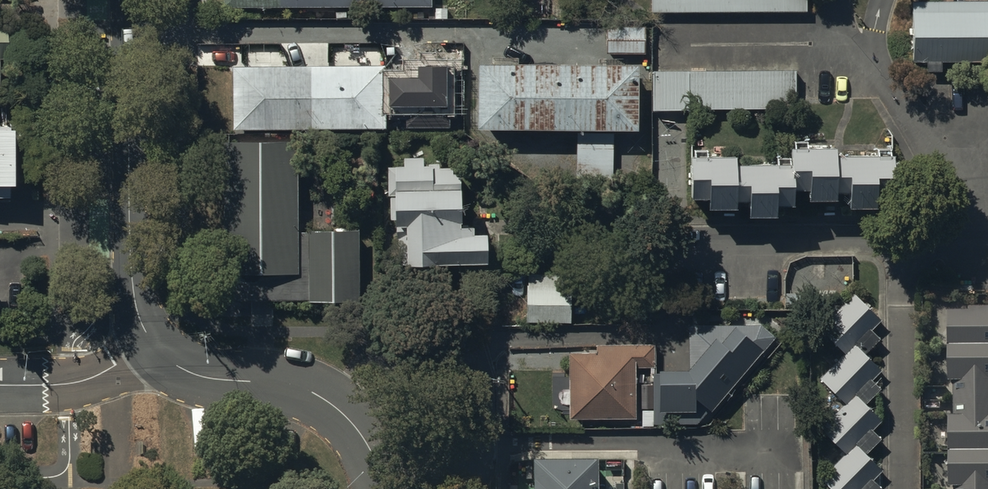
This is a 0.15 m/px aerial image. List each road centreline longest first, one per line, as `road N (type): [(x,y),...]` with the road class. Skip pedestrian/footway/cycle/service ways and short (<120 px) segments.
road 1 (residential): [(147,340),(130,241),(129,0)]
road 2 (residential): [(381,488),(370,452),(338,408),(281,384),(197,376),(147,340)]
road 3 (residential): [(147,340),(85,381),(0,386)]

